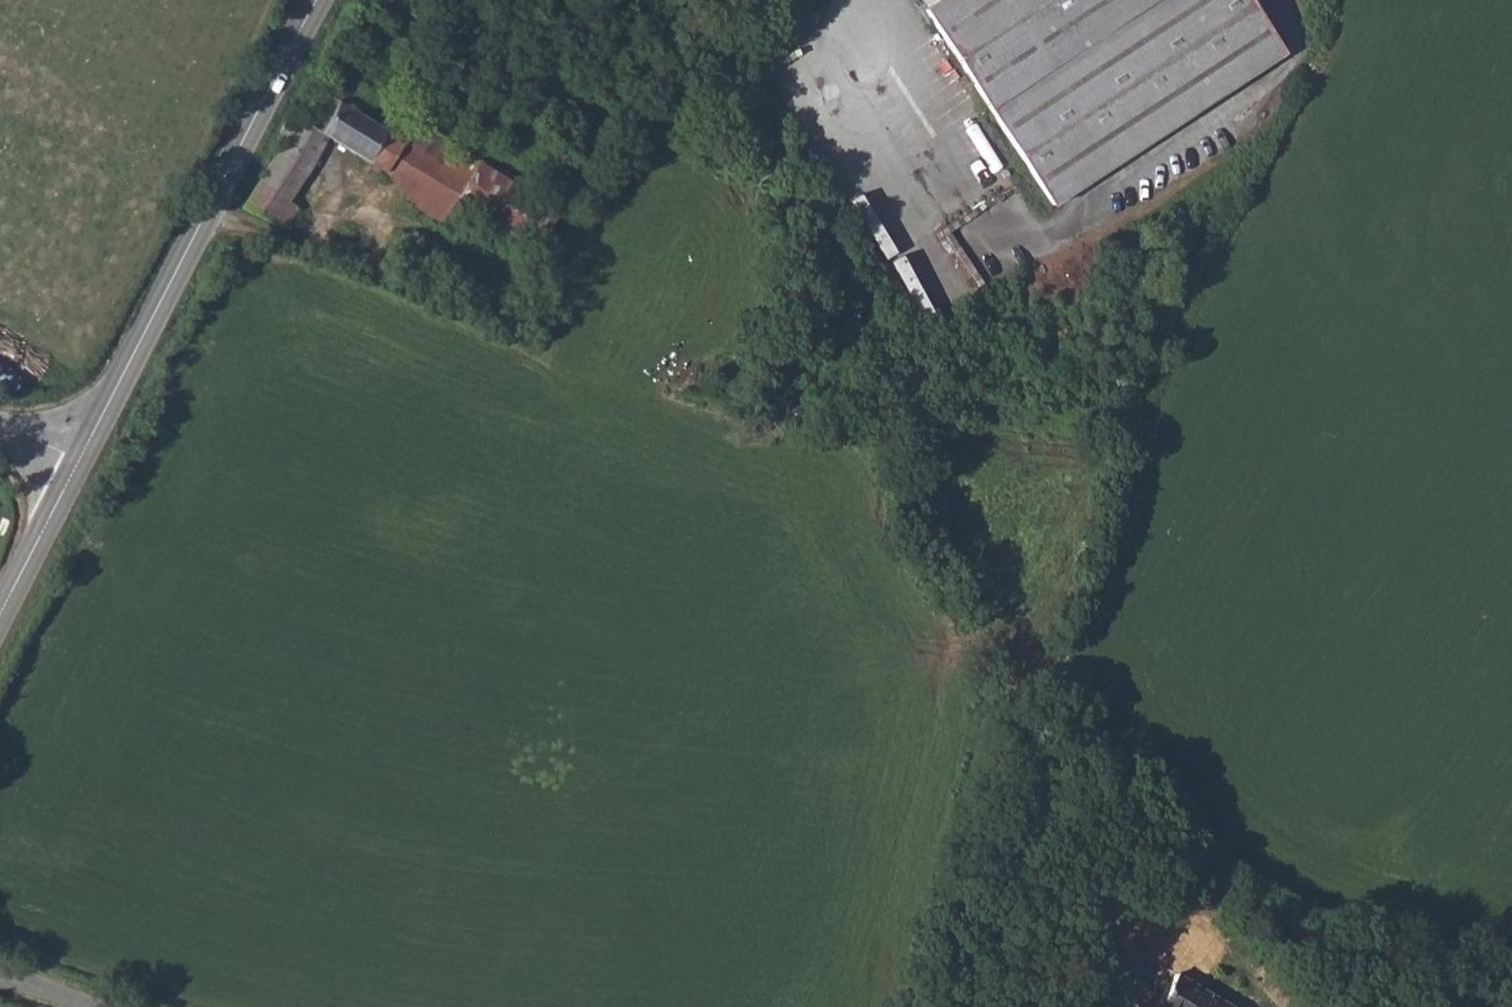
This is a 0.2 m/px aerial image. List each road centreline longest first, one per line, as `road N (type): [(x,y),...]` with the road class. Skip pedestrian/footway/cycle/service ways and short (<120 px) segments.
road 1 (tertiary): [(317,0),(81,458)]
road 2 (tertiary): [(81,458),(0,616)]

